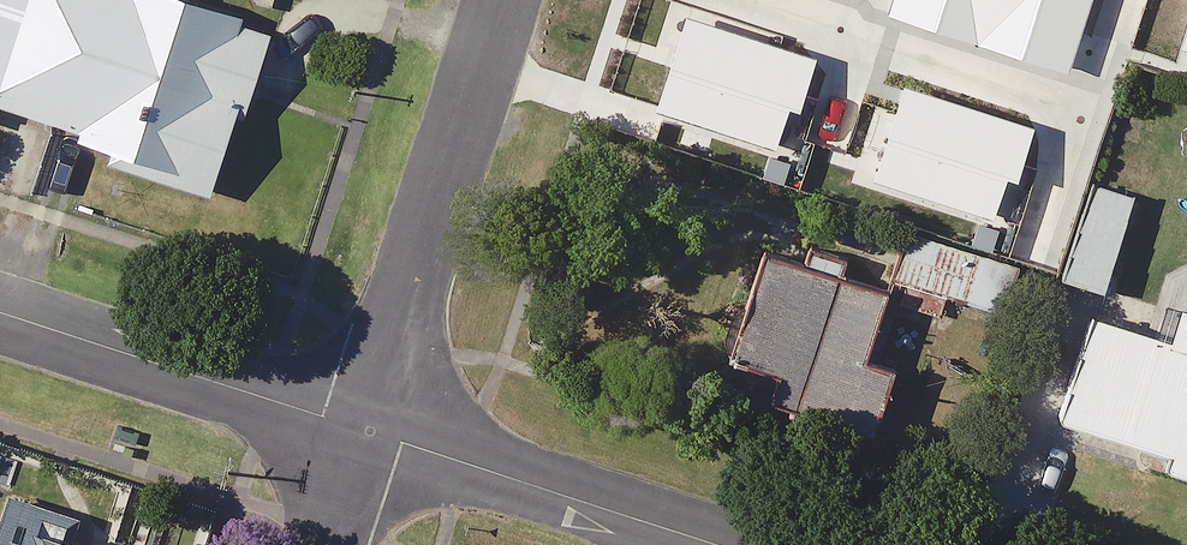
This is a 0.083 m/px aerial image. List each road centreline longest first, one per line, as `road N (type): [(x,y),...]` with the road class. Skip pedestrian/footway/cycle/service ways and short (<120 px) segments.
road 1 (residential): [(506,0),(363,428)]
road 2 (residential): [(0,312),(363,428)]
road 3 (residential): [(363,428),(724,544)]
road 4 (residential): [(363,428),(323,544)]

